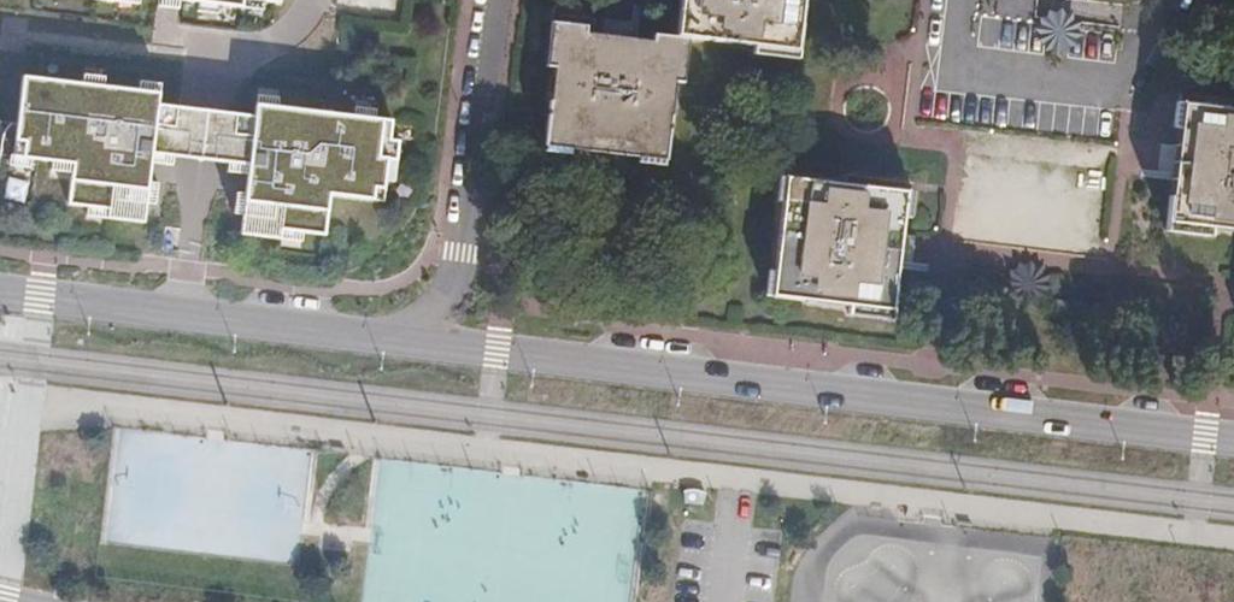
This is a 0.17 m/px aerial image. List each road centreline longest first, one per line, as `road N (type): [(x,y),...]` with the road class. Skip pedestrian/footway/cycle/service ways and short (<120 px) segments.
road 1 (secondary): [(1233,440),(418,342)]
road 2 (secondary): [(418,342),(0,291)]
road 3 (residential): [(501,0),(463,253),(418,342)]

